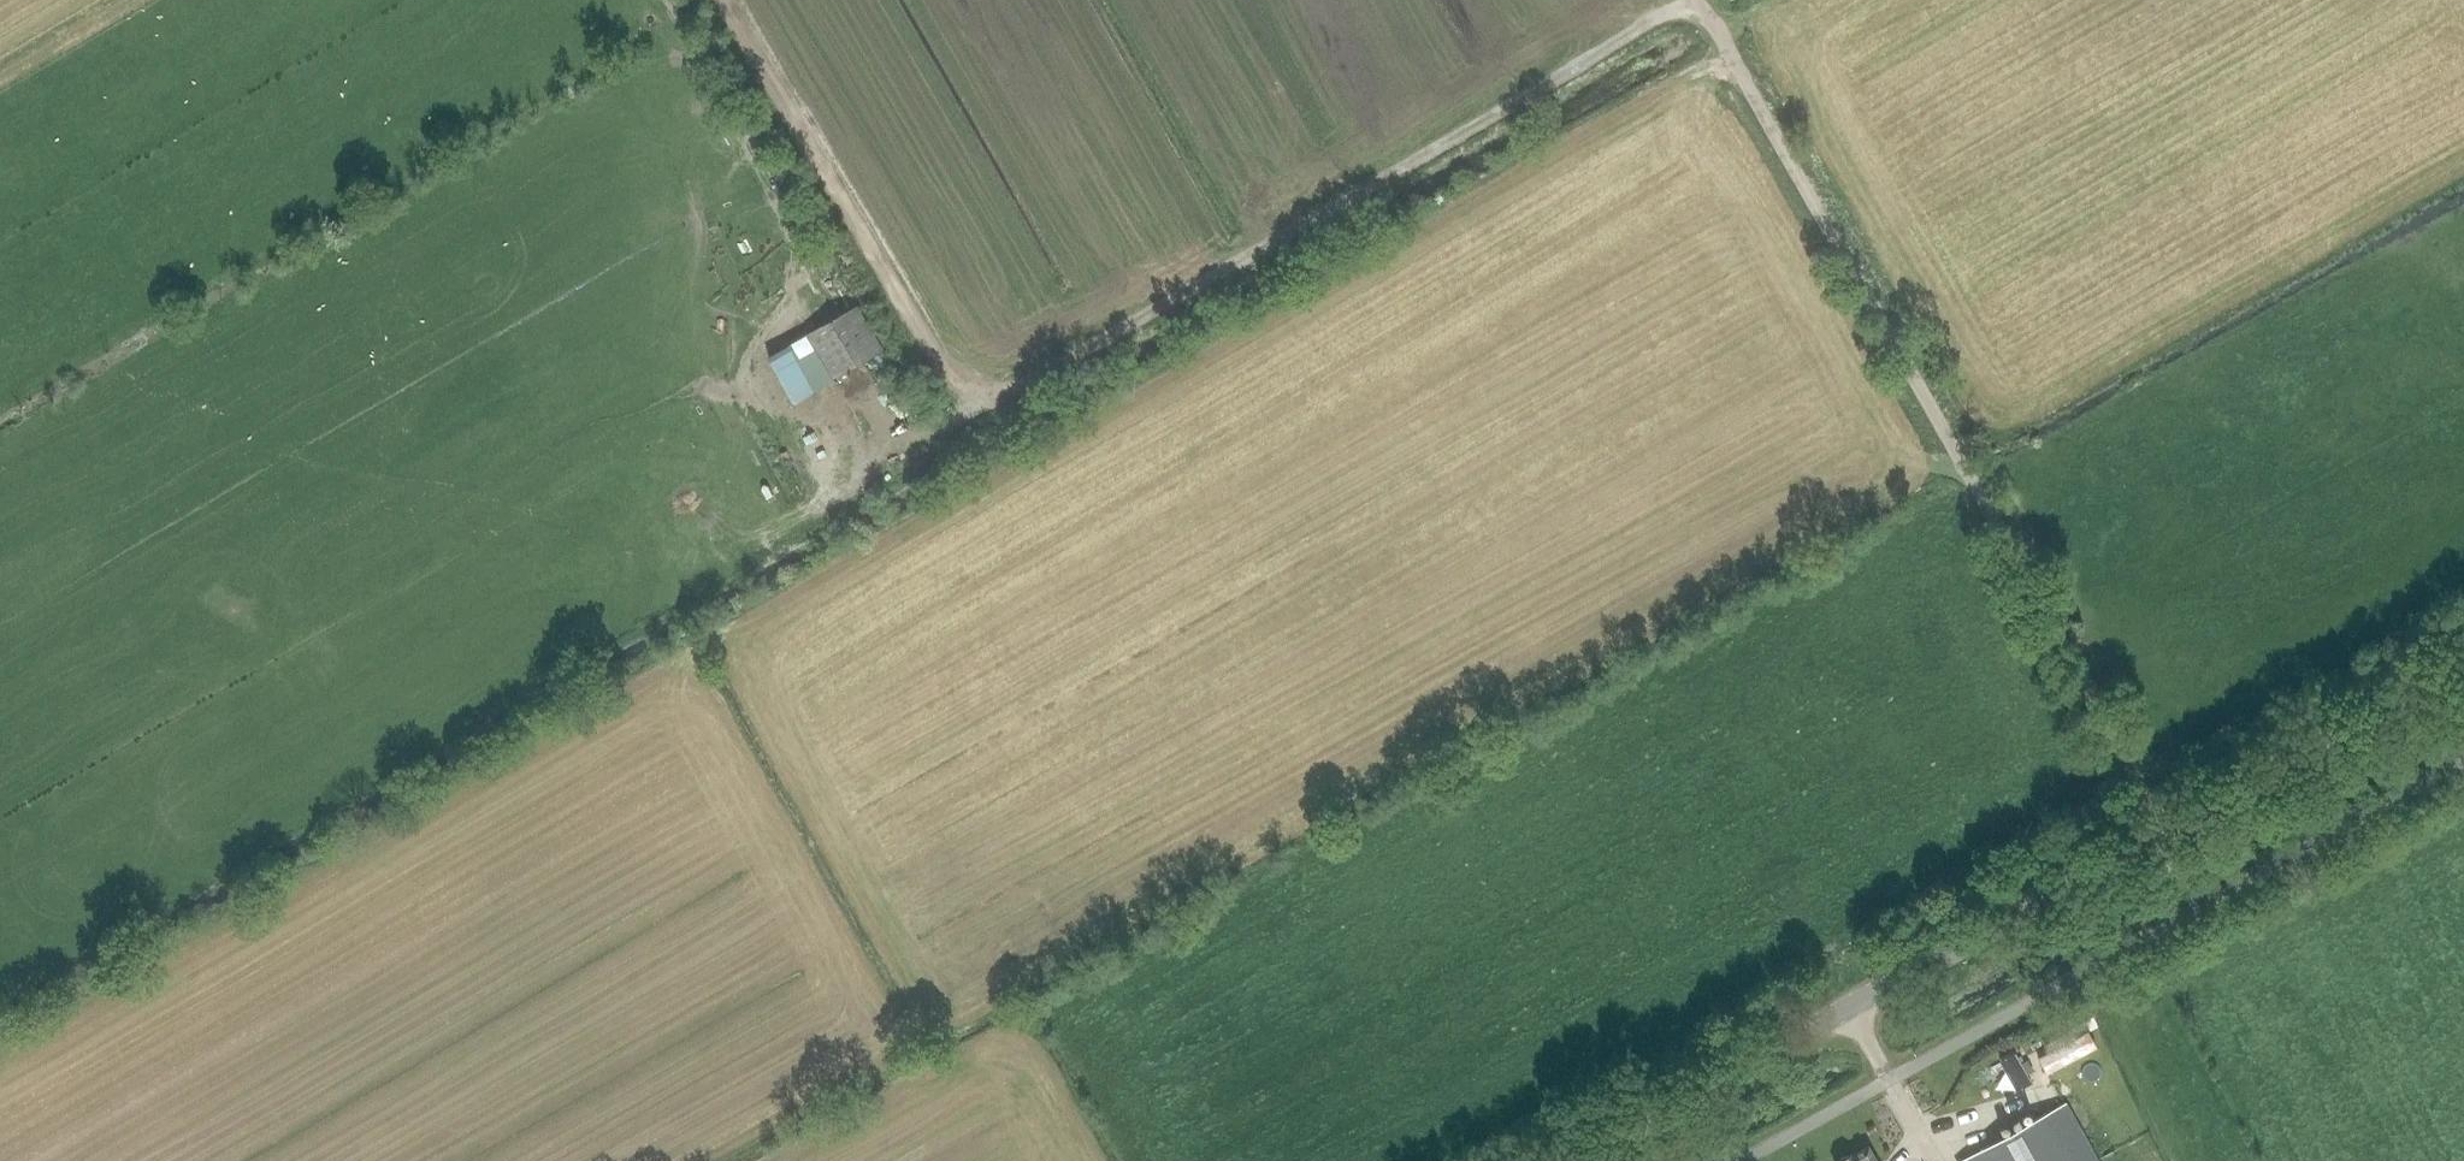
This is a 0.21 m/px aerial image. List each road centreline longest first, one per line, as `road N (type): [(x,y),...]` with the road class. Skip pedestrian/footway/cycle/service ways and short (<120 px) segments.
road 1 (secondary): [(1577,1160),(2463,665)]
road 2 (track): [(2166,832),(1696,0)]
road 3 (track): [(1702,10),(1654,16),(916,437)]

